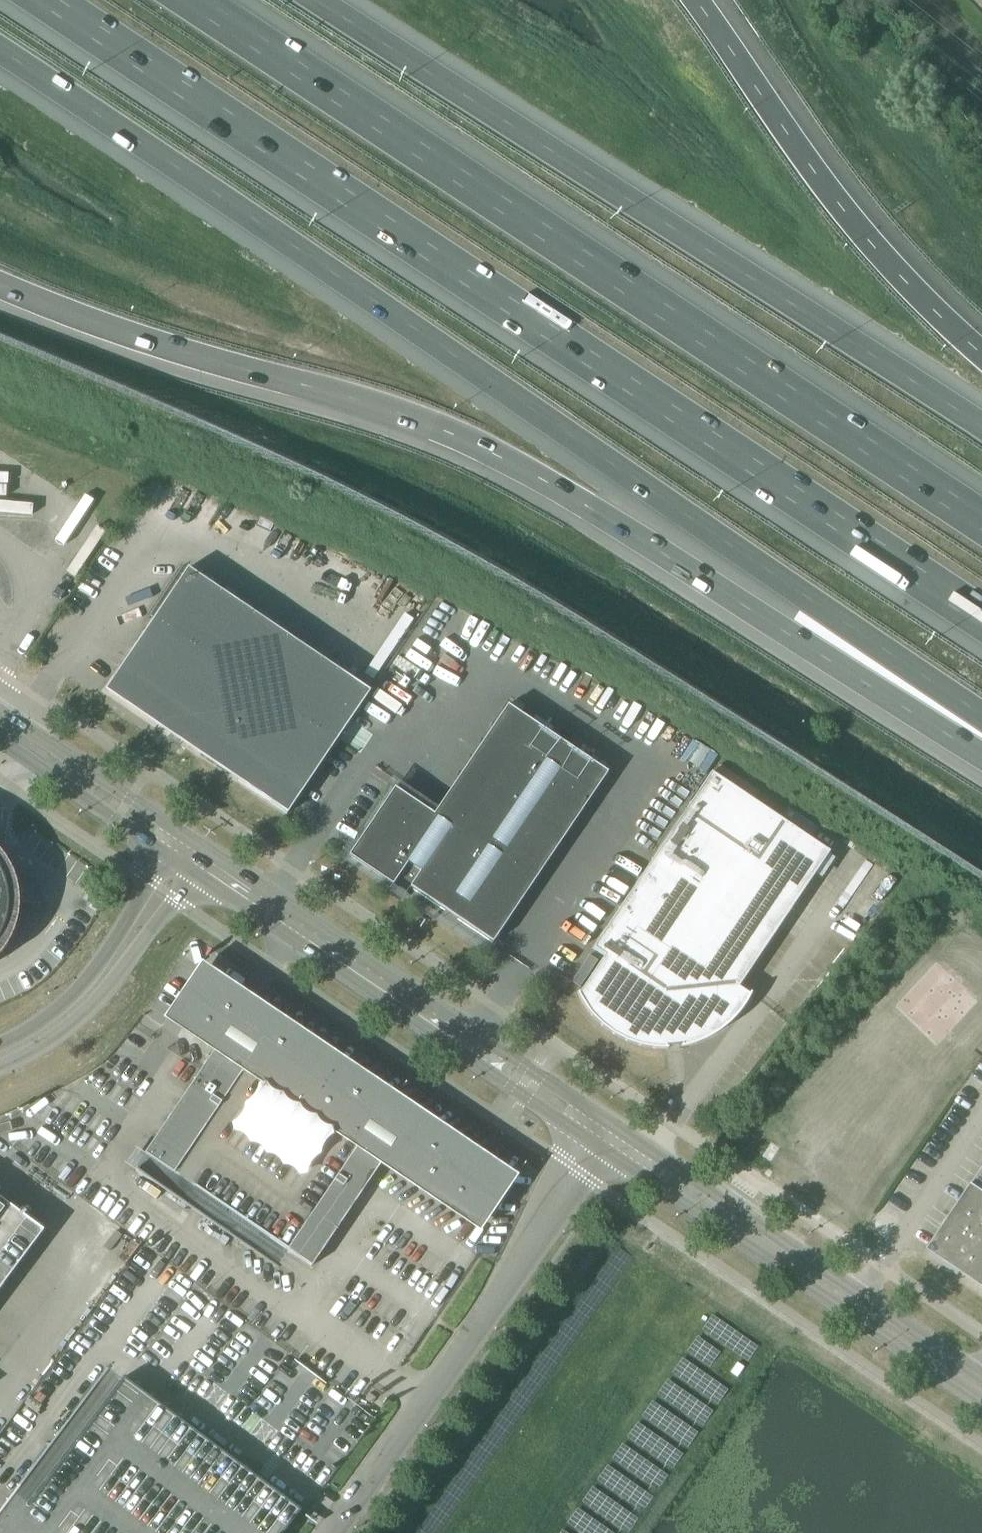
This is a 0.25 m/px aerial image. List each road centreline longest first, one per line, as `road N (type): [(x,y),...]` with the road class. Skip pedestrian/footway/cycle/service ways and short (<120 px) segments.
road 1 (motorway): [(0,50),(981,714)]
road 2 (motorway): [(44,0),(981,619)]
road 3 (motorway): [(0,287),(194,358),(456,437),(567,496),(785,633),(981,738)]
road 4 (motorway): [(981,522),(191,0)]
road 5 (motorway): [(981,429),(317,0)]
road 6 (tertiary): [(608,1141),(191,859)]
road 7 (unclassified): [(608,1141),(331,1532)]
road 8 (motorway): [(981,356),(866,237),(696,0)]
road 9 (tertiary): [(981,1394),(608,1141)]
road 10 (secondary): [(191,859),(121,966),(73,1021),(0,1063)]
road 11 (tertiary): [(0,731),(191,859)]

